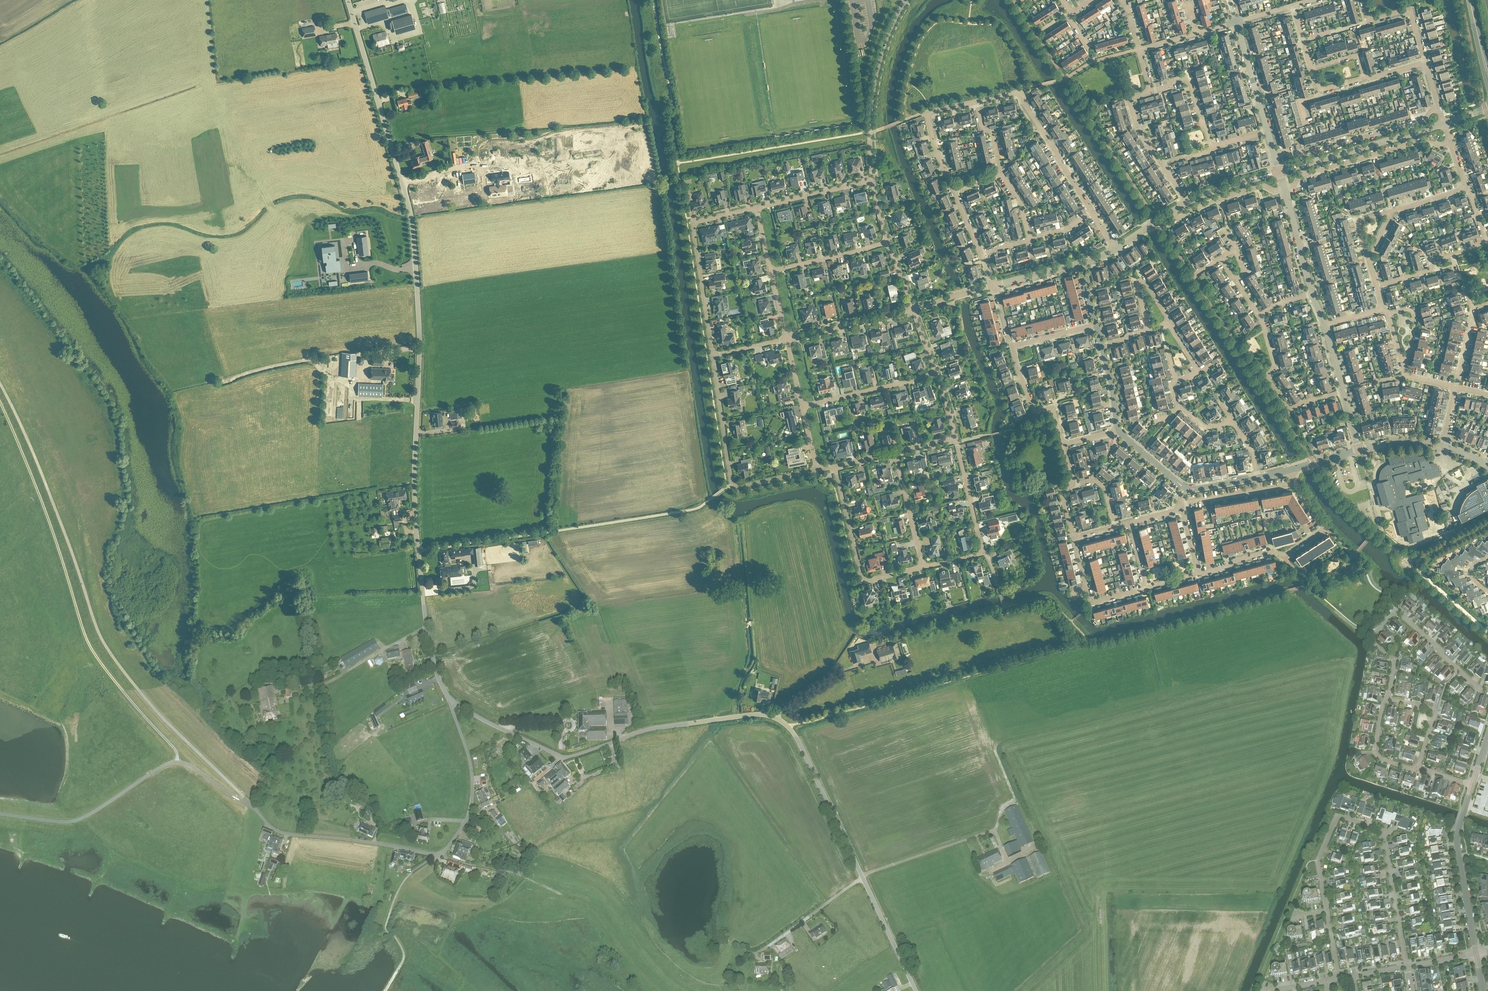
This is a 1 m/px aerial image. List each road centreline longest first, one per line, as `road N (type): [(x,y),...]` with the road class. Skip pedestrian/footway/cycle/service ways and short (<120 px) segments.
road 1 (unclassified): [(448,699),(430,648),(416,526),(412,214),(348,0)]
road 2 (unclassified): [(916,990),(784,723),(761,714),(662,727),(564,757),(448,699)]
road 3 (unclassified): [(178,762),(88,642),(0,403)]
road 4 (unclassified): [(250,804),(284,833),(440,853),(467,818),(473,792),(448,699)]
road 5 (residential): [(1327,910),(1318,861),(1338,815),(1381,830),(1407,966)]
road 6 (residential): [(1387,698),(1394,661),(1372,638),(1395,611),(1487,689)]
road 7 (residential): [(817,470),(733,483),(713,356)]
road 8 (residential): [(713,356),(693,224),(756,208)]
road 9 (unclassified): [(178,762),(77,819),(0,813)]
road 10 (tertiary): [(872,181),(875,84),(906,0)]
road 11 (residential): [(923,567),(863,581),(835,465)]
road 12 (residential): [(1376,287),(1484,241),(1466,185)]
road 13 (residential): [(1284,187),(1299,176),(1425,140),(1449,140)]
road 14 (tertiary): [(1476,954),(1457,841),(1473,785)]
road 15 (residential): [(1275,157),(1422,120),(1439,108)]
road 16 (tertiary): [(1279,171),(1444,123)]
road 17 (residential): [(1342,391),(1289,411),(1266,374),(1274,365),(1260,315)]
road 18 (residential): [(802,406),(936,372)]
road 19 (residential): [(1092,212),(1020,94)]
road 20 (residential): [(954,193),(926,112),(976,101)]
road 21 (residential): [(787,338),(913,309)]
road 22 (residential): [(1062,445),(1052,407),(1035,412),(1012,346)]
road 23 (residential): [(1147,587),(1091,603),(1073,538)]
road 24 (residential): [(771,271),(888,240)]

